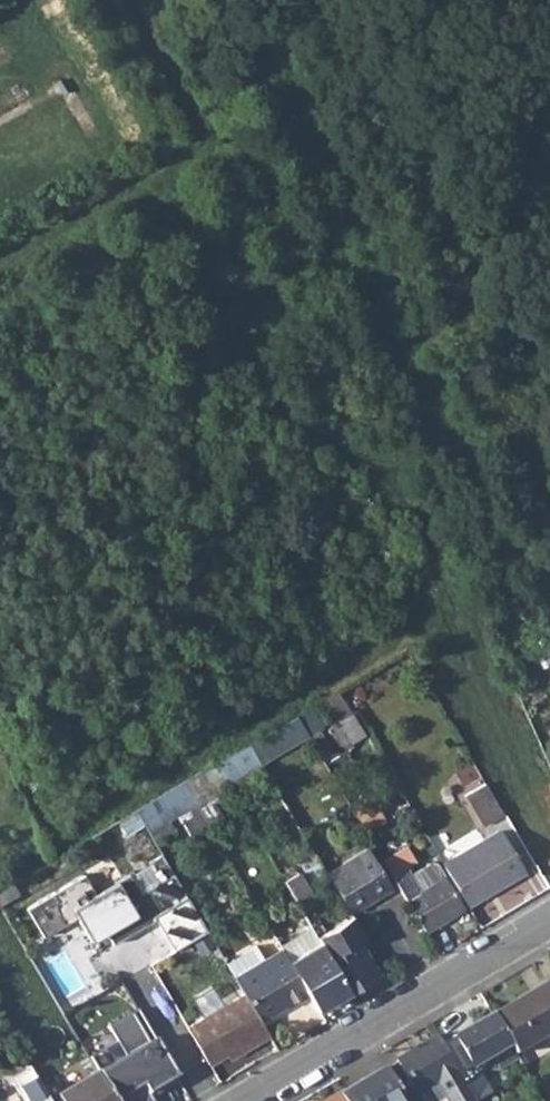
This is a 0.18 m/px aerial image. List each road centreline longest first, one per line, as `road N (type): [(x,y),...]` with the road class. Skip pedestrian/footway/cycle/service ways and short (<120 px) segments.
road 1 (residential): [(549,920),(246,1100)]

